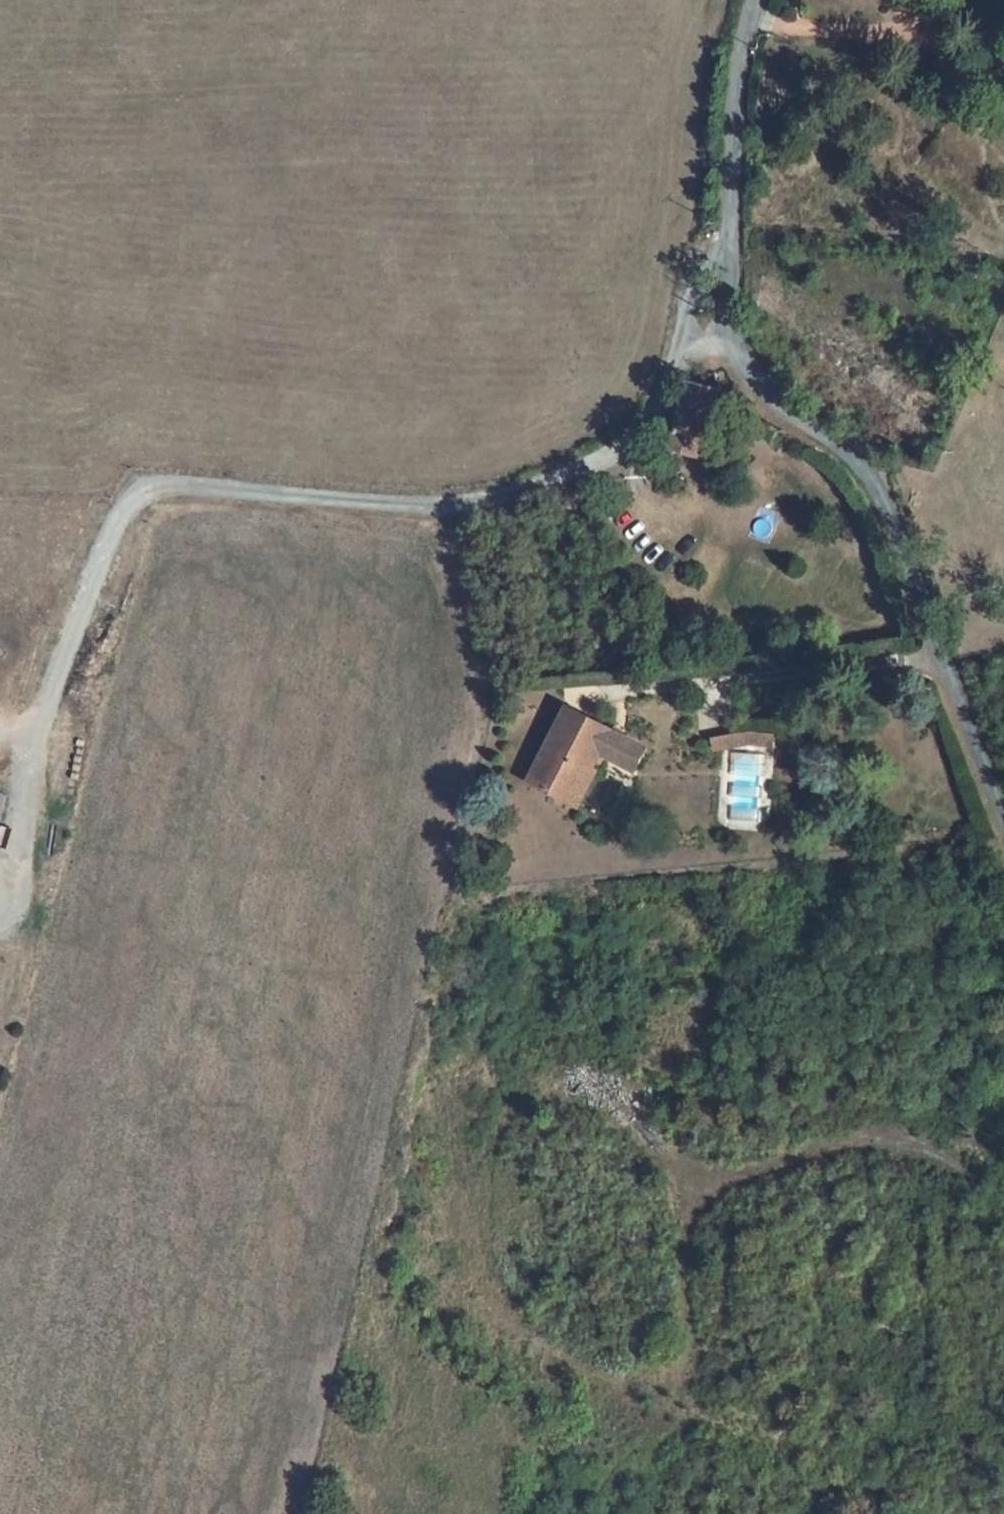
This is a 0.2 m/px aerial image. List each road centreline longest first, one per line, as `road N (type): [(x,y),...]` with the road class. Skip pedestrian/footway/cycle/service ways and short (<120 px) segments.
road 1 (track): [(725,337),(687,352),(652,415),(612,454),(536,484),(418,503),(168,482),(141,494),(116,518),(38,729),(0,723)]
road 2 (unclassified): [(1003,828),(884,502),(843,450),(773,402),(725,337),(728,180),(761,0)]

